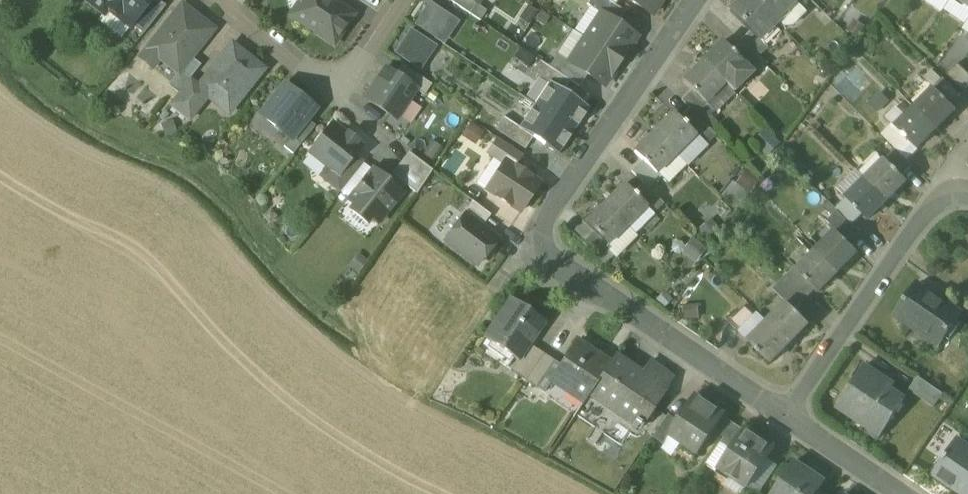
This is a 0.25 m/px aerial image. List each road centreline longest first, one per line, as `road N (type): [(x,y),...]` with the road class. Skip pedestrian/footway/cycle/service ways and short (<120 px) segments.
road 1 (residential): [(789,417),(537,257),(537,237),(698,0)]
road 2 (residential): [(967,194),(943,202),(789,417)]
road 3 (residential): [(216,0),(306,73),(337,78),(362,59),(401,0)]
road 4 (residential): [(902,493),(789,417)]

